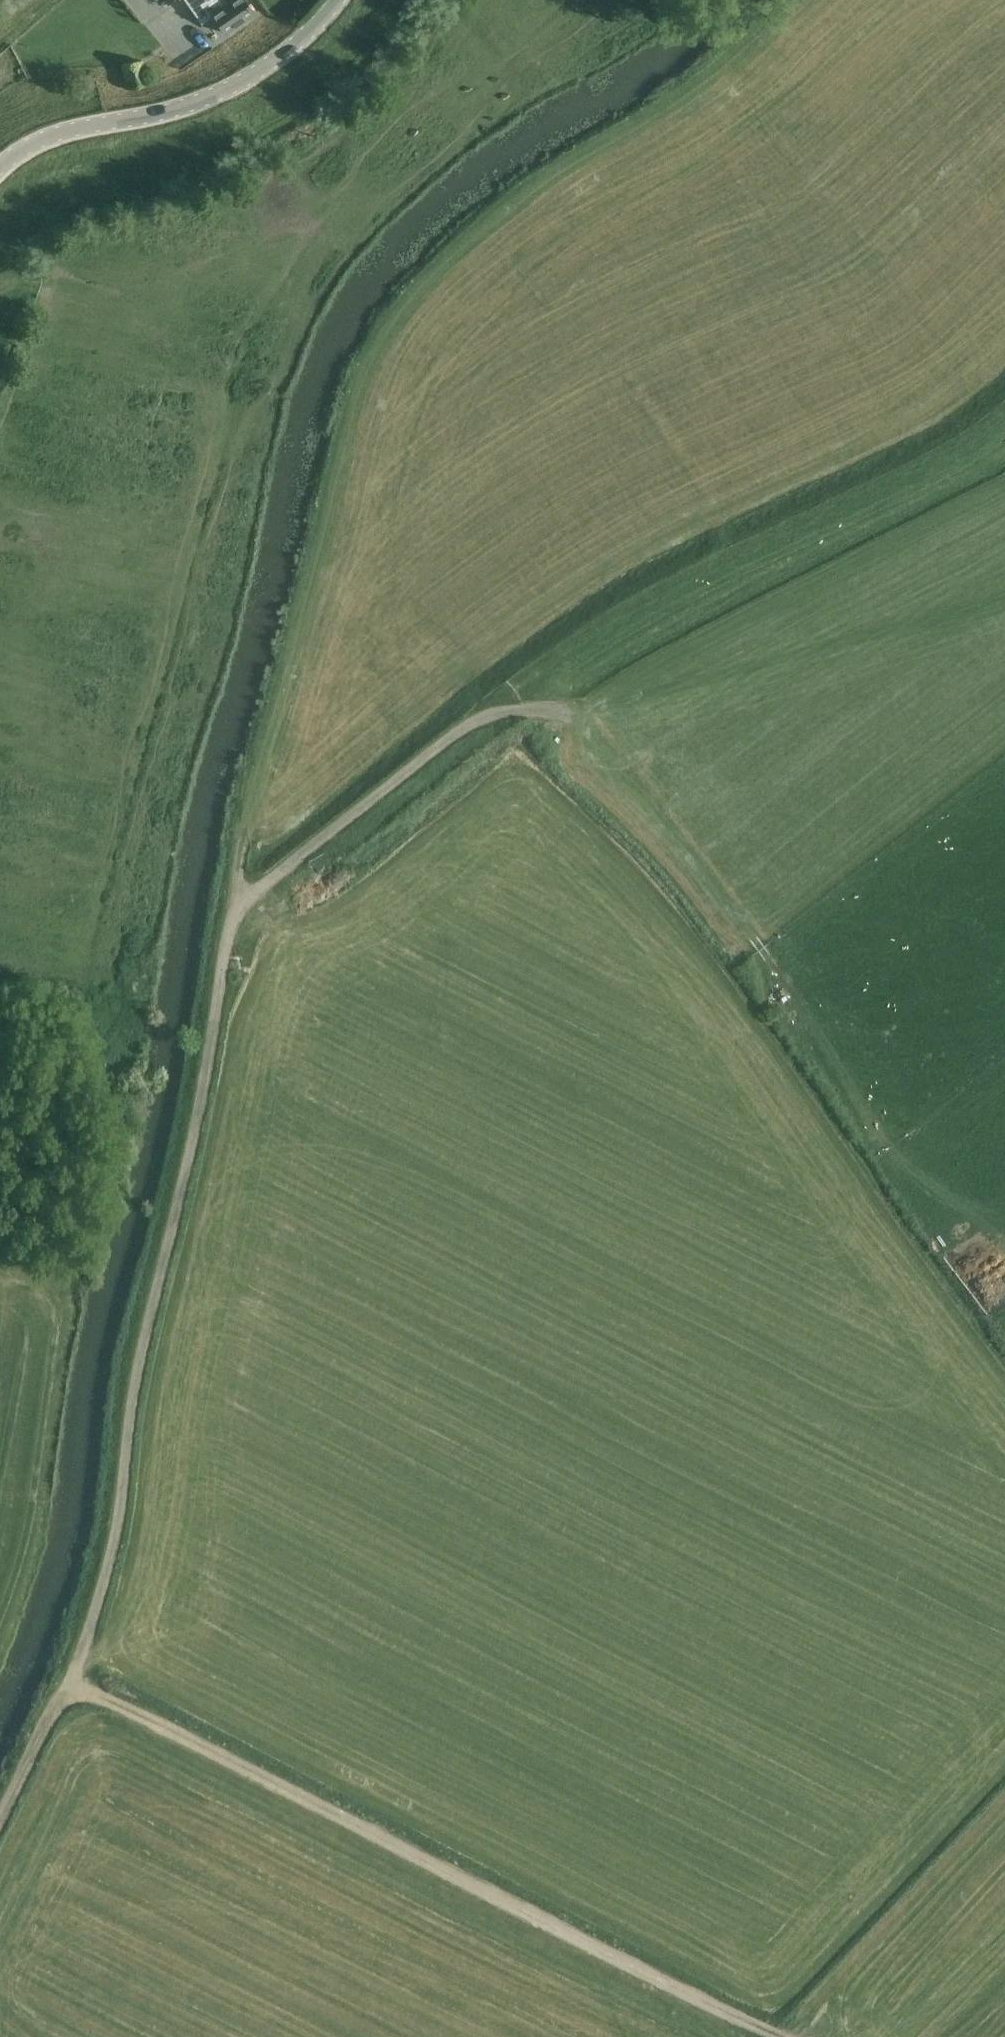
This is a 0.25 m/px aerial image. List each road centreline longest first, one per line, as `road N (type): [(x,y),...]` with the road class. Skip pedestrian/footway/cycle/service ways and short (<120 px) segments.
road 1 (tertiary): [(338,0),(292,48),(240,82),(186,105),(49,137),(0,168)]
road 2 (track): [(66,1698),(0,1828)]

